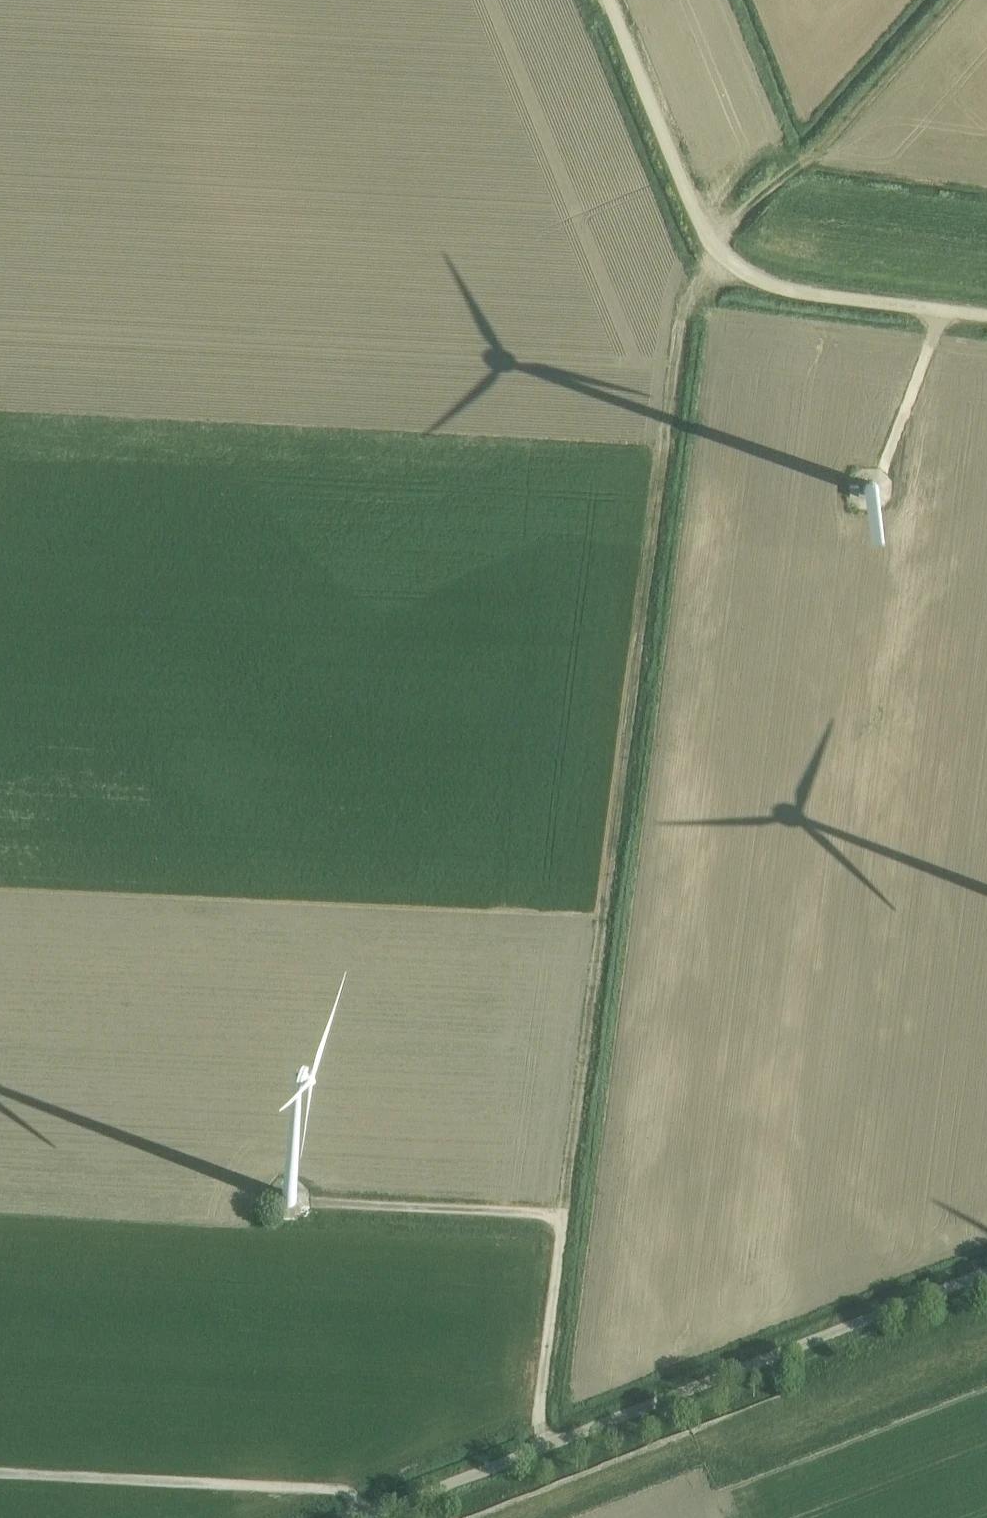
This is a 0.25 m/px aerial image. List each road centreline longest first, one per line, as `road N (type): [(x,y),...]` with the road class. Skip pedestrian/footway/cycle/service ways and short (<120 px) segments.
road 1 (track): [(538,1443),(683,308),(723,258)]
road 2 (unclassified): [(367,1517),(538,1443),(986,1280)]
road 3 (unclassified): [(986,318),(786,290),(728,264),(711,243),(608,0)]
road 4 (track): [(711,243),(816,151)]

